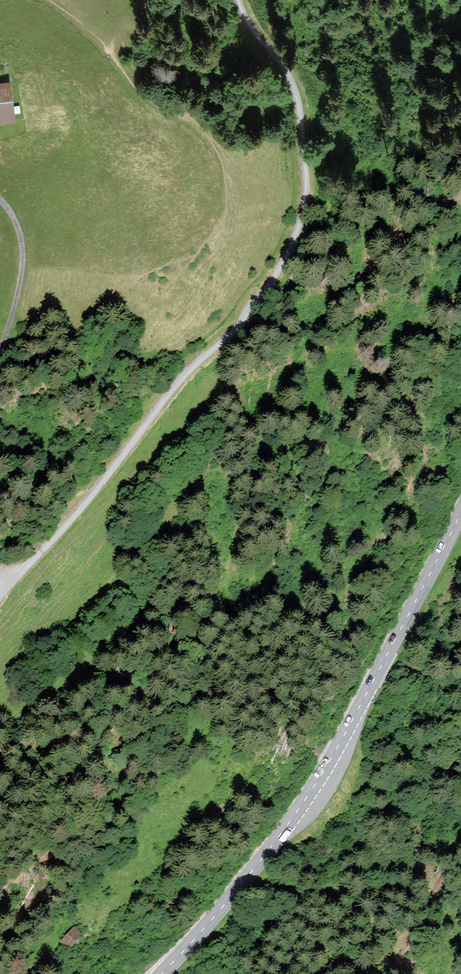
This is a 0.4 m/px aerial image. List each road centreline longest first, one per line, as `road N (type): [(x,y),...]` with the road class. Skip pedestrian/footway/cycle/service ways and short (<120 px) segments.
road 1 (unclassified): [(244,0),(302,105),(311,197),(303,234),(264,307),(172,390),(80,515),(0,597)]
road 2 (primary): [(165,973),(328,769),(460,522)]
road 3 (unclassified): [(0,374),(13,344),(24,237),(0,197)]

